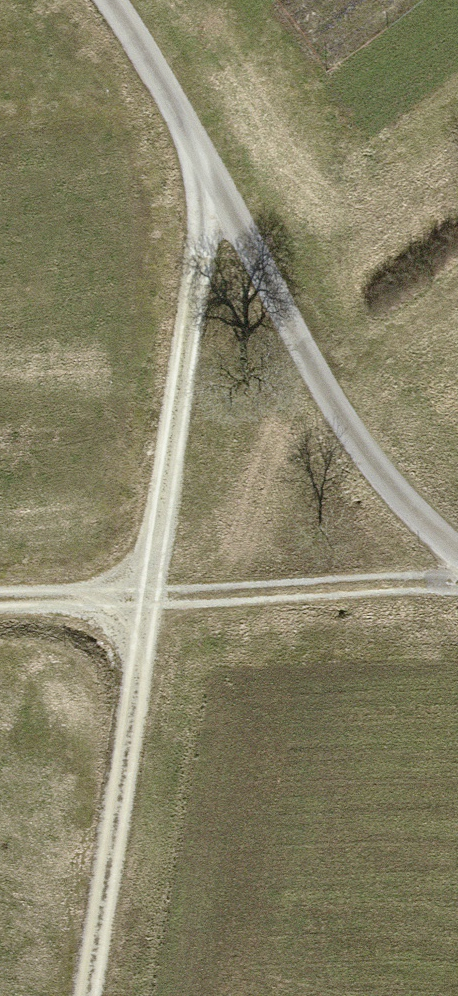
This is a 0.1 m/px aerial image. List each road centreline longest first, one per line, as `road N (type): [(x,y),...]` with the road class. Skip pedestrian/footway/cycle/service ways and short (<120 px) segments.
road 1 (track): [(85,995),(203,239),(198,142)]
road 2 (unclassified): [(457,549),(380,477),(320,381),(198,142),(106,0)]
road 3 (track): [(146,595),(457,580)]
road 4 (track): [(146,595),(0,600)]

